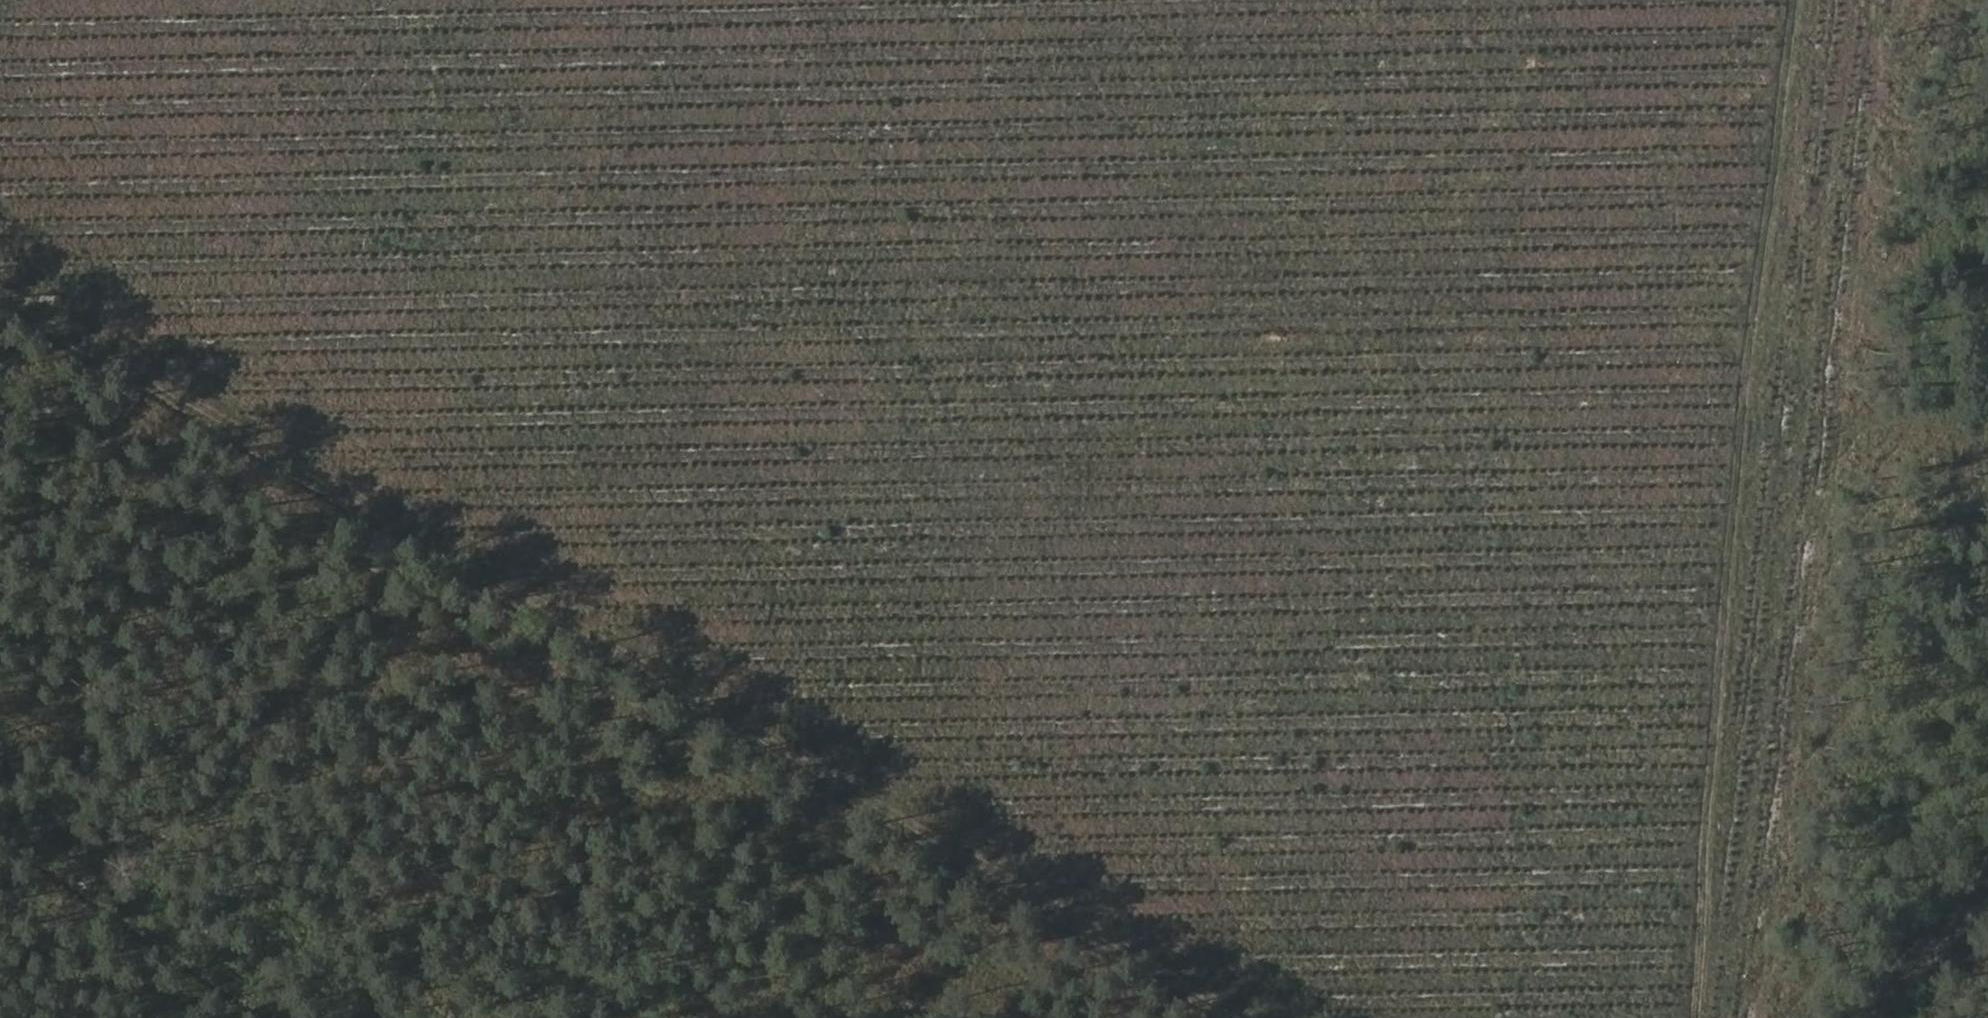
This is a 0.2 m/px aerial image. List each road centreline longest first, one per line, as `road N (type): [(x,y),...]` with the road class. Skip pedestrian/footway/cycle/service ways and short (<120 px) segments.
road 1 (track): [(1710,1017),(1767,234),(1798,0)]
road 2 (track): [(1875,1017),(1987,878)]

